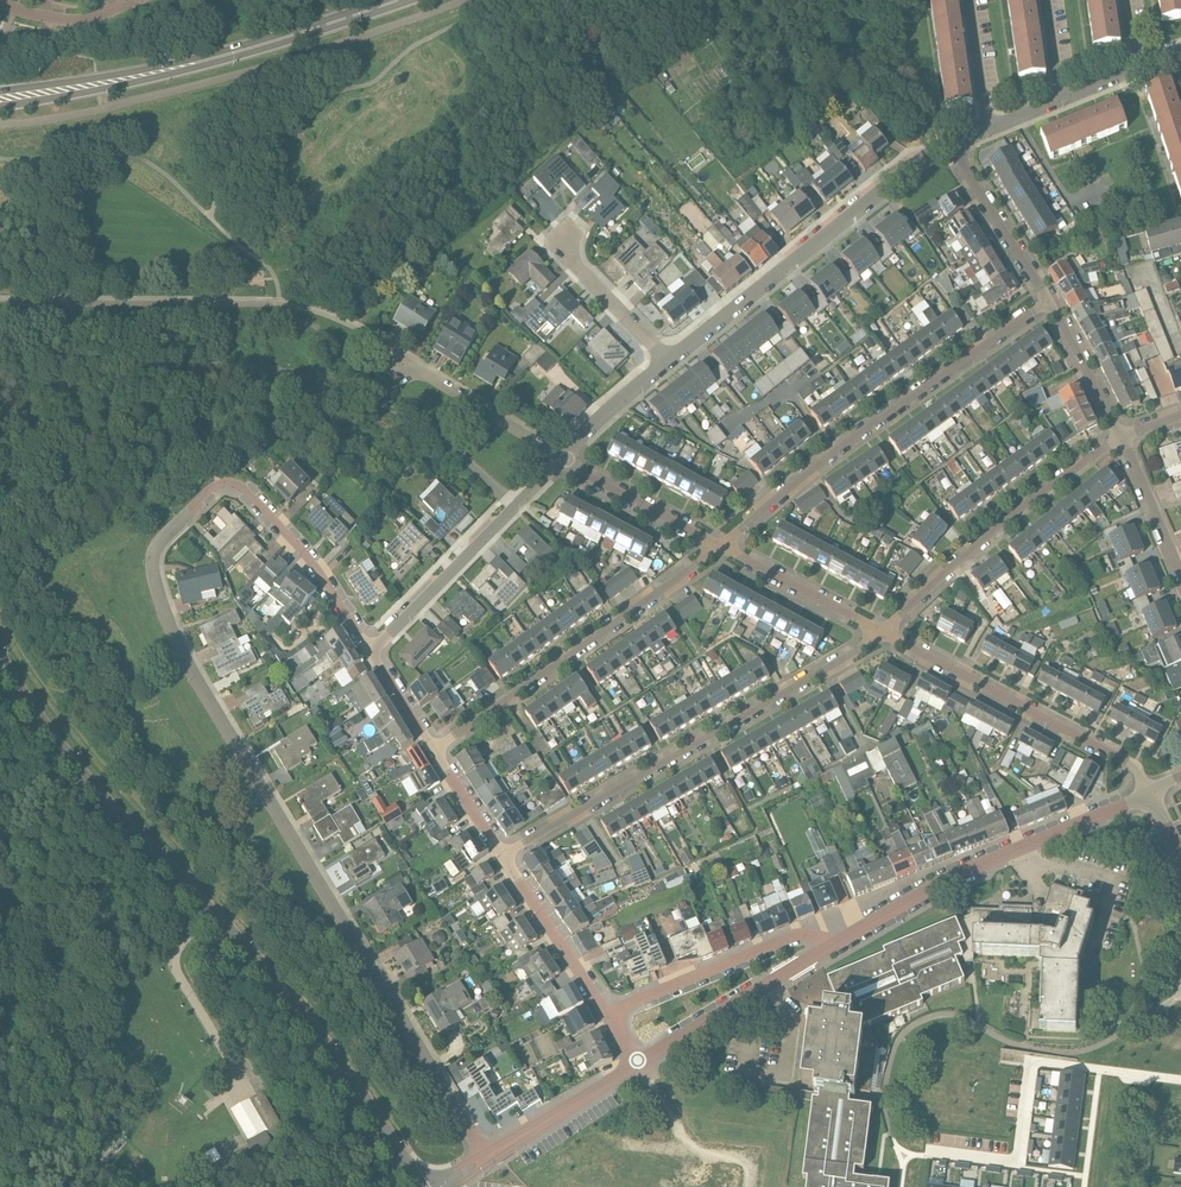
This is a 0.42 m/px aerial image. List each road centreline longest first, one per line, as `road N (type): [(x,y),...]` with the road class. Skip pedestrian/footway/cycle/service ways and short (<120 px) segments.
road 1 (residential): [(489,1158),(188,663),(166,615),(154,554),(205,499),(236,486),(308,558),(370,650)]
road 2 (tertiary): [(420,1186),(310,1025),(77,769),(0,662)]
road 3 (unclassified): [(514,505),(418,427),(308,376),(235,364),(153,371),(74,363),(0,338)]
road 4 (residential): [(884,633),(504,855)]
road 5 (secondary): [(0,99),(198,63),(399,0)]
road 6 (residential): [(720,546),(830,454),(1048,300)]
road 7 (residential): [(669,361),(954,143)]
road 8 (residential): [(720,546),(435,749)]
road 9 (residential): [(831,946),(947,877),(1142,794)]
road 10 (residential): [(1142,794),(1120,757),(884,633)]
road 11 (residential): [(884,633),(997,528),(1120,436)]
road 12 (residential): [(607,1012),(791,937),(815,935),(831,946)]
road 13 (residential): [(639,1061),(831,946)]
road 14 (residential): [(370,650),(514,505)]
road 15 (residential): [(563,458),(400,357)]
road 16 (residential): [(607,1012),(504,855)]
road 17 (residential): [(639,1061),(687,1150),(738,1158),(749,1166),(749,1186)]
road 18 (residential): [(884,633),(720,546)]
road 19 (residential): [(1048,300),(954,143)]
road 20 (residential): [(720,546),(563,458)]
road 21 (residential): [(489,1158),(639,1061)]
road 22 (residential): [(669,361),(560,242)]
road 23 (residential): [(1120,436),(1048,300)]
road 24 (residential): [(1180,571),(1120,436)]
road 25 (residential): [(563,458),(669,361)]
road 26 (residential): [(0,3),(75,20),(137,0)]
road 27 (residential): [(987,129),(969,0)]
road 28 (residential): [(504,855),(435,749)]

